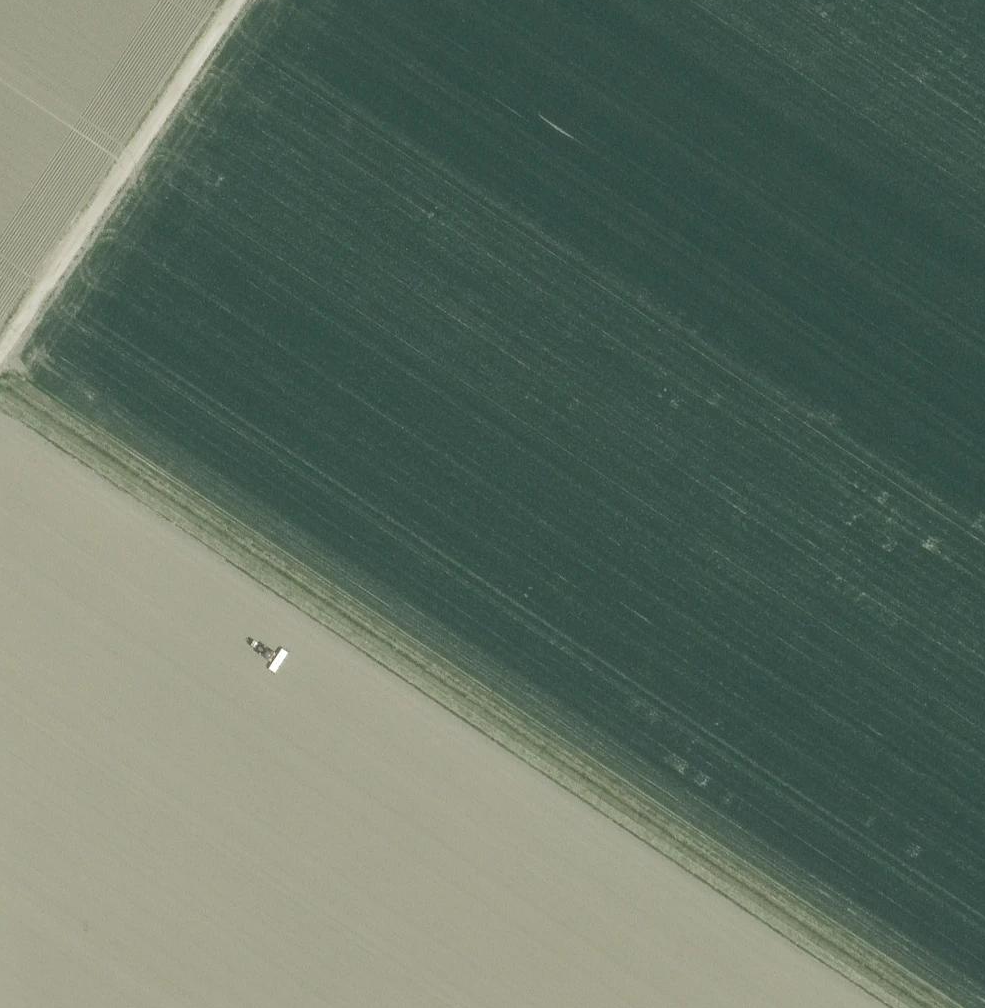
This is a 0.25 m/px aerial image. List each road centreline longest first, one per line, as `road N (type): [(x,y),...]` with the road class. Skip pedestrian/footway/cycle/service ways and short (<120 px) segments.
road 1 (track): [(0,350),(236,0)]

